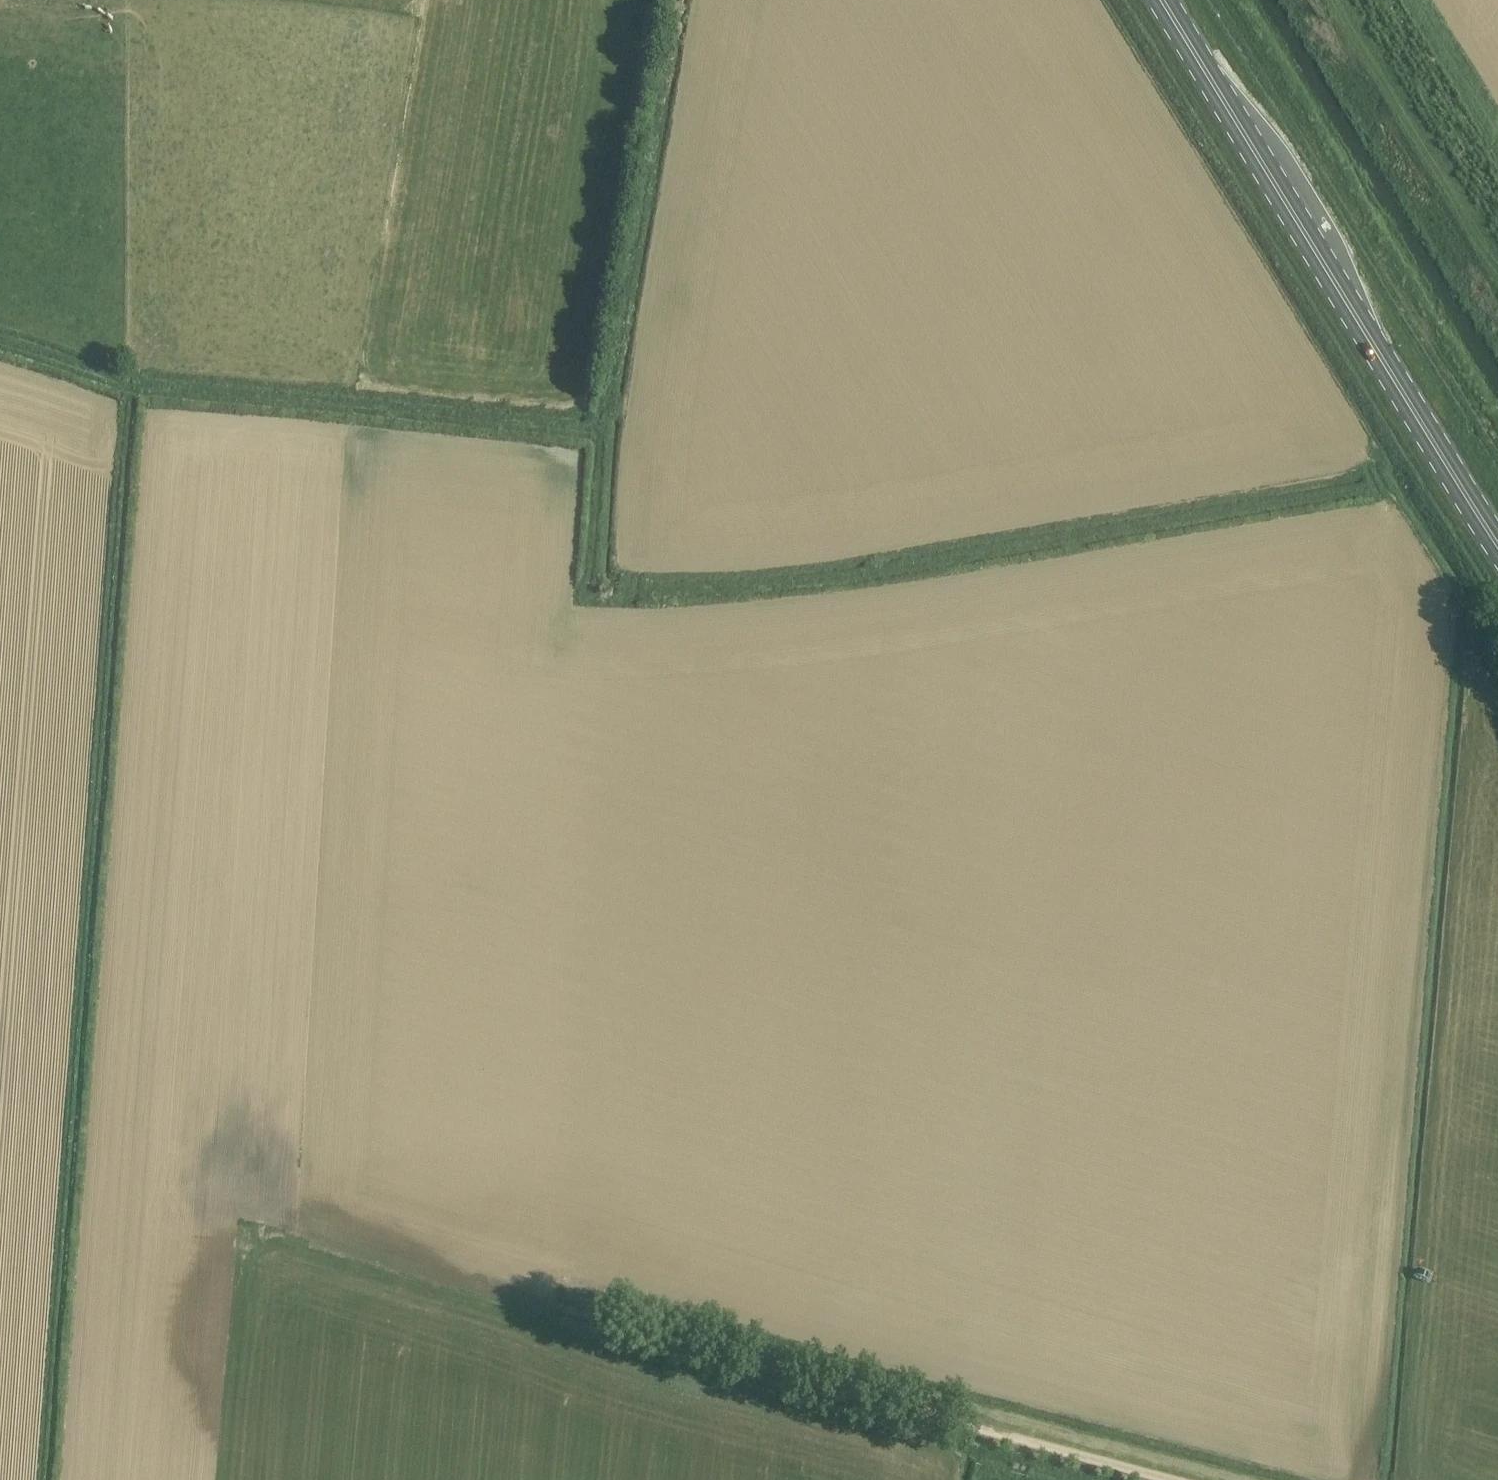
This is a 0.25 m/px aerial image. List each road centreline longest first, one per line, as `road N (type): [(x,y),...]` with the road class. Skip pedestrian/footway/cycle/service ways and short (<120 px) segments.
road 1 (primary): [(1497,547),(1162,0)]
road 2 (unclassified): [(579,1309),(1187,1479)]

